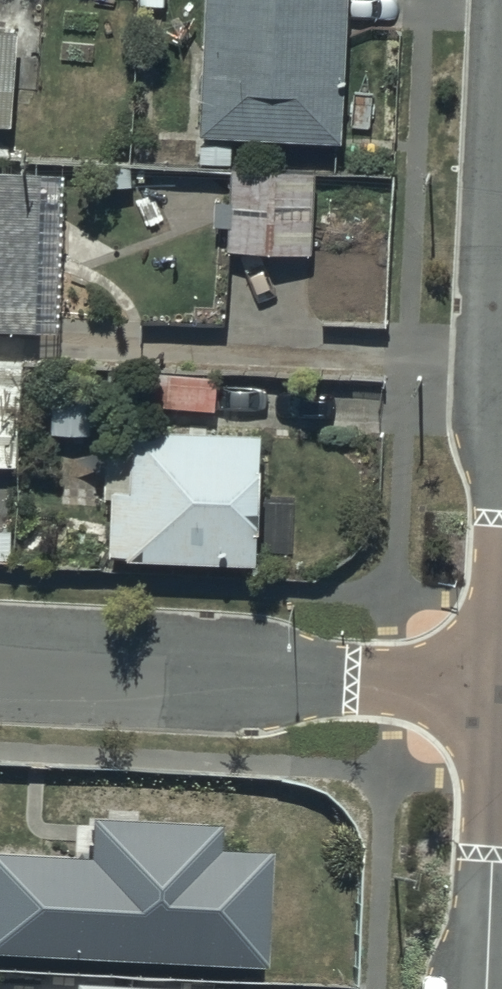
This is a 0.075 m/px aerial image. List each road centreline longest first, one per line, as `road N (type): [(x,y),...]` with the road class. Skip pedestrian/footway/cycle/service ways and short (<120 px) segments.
road 1 (residential): [(500,692),(0,655)]
road 2 (residential): [(500,692),(488,988)]

